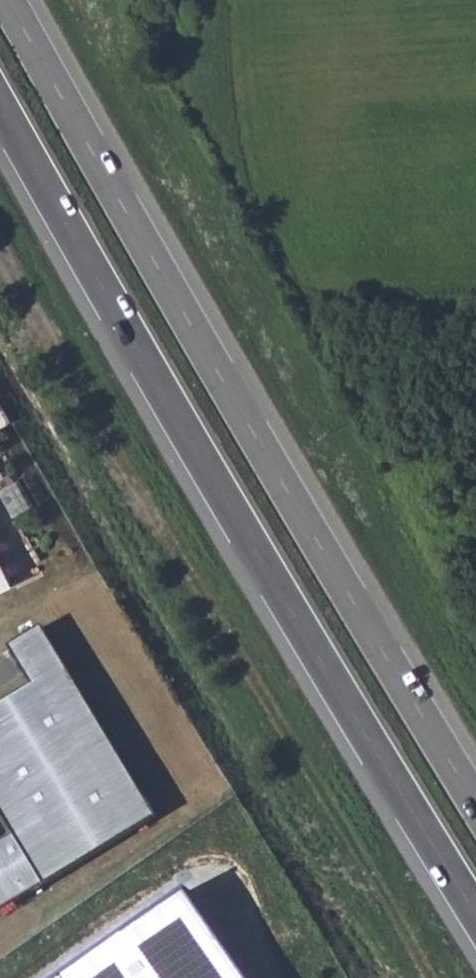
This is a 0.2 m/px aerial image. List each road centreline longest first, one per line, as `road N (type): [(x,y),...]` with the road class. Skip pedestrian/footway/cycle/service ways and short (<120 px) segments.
road 1 (trunk): [(0,106),(475,913)]
road 2 (trunk): [(475,804),(221,377),(8,0)]
road 3 (track): [(0,250),(423,977)]

